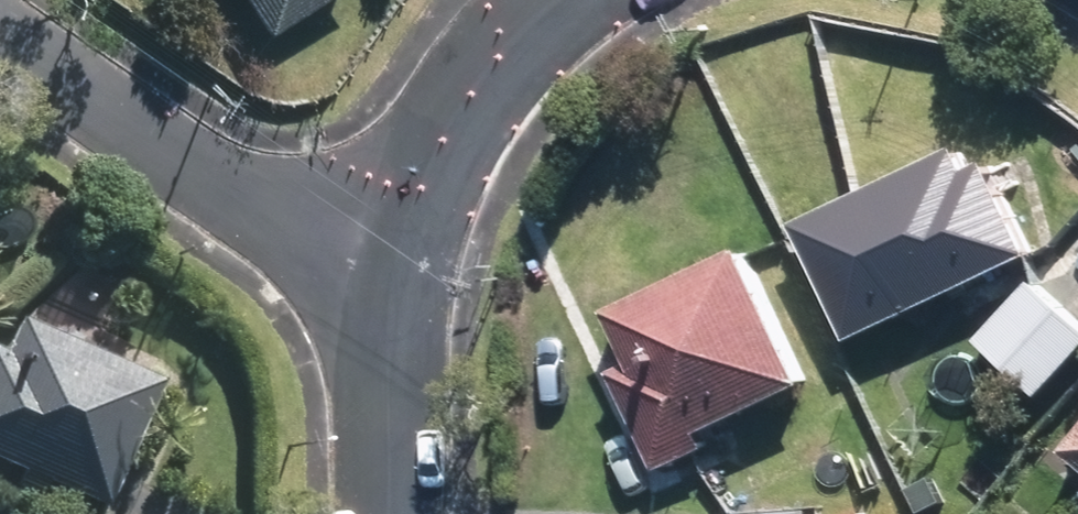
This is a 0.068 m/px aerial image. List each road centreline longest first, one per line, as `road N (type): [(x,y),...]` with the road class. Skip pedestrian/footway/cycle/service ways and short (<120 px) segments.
road 1 (residential): [(0,29),(299,239),(405,280)]
road 2 (residential): [(405,280),(450,132),(522,33),(558,0)]
road 3 (residential): [(390,513),(391,356),(405,280)]

